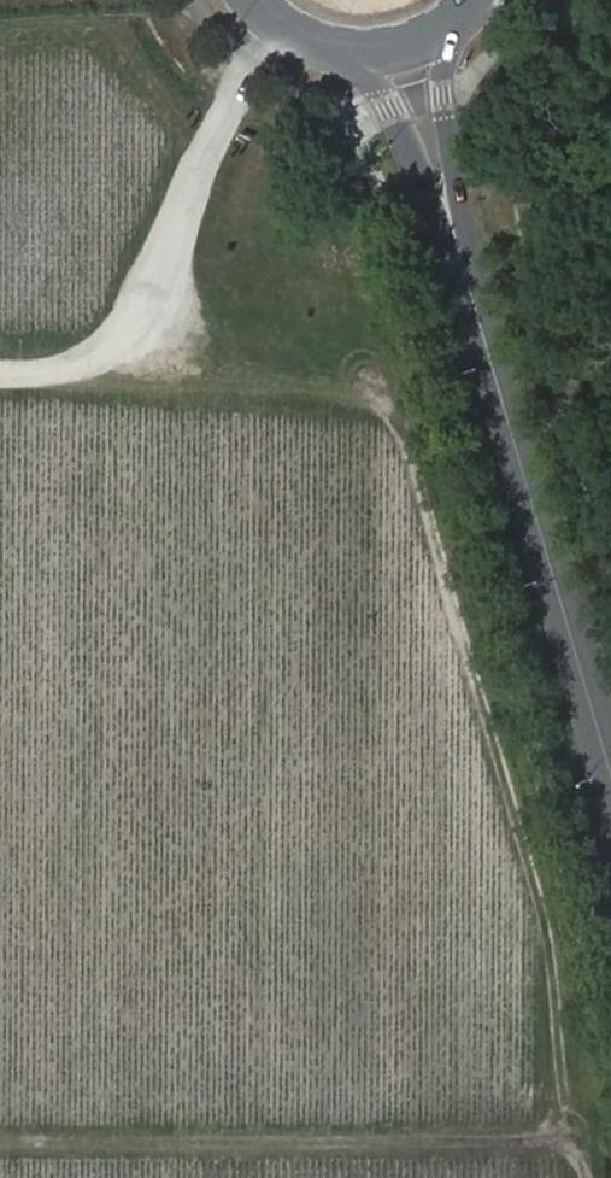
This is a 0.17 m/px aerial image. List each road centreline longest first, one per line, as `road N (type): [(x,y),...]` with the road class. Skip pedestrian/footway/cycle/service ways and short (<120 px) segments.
road 1 (track): [(75,368),(384,401),(406,446),(549,947),(584,1177)]
road 2 (secondary): [(610,770),(443,189)]
road 3 (track): [(0,1145),(576,1145)]
road 4 (secondary): [(360,55),(412,157),(443,189)]
road 5 (secondary): [(443,189),(449,149),(442,35)]
road 6 (secondary): [(253,0),(316,46),(360,55)]

